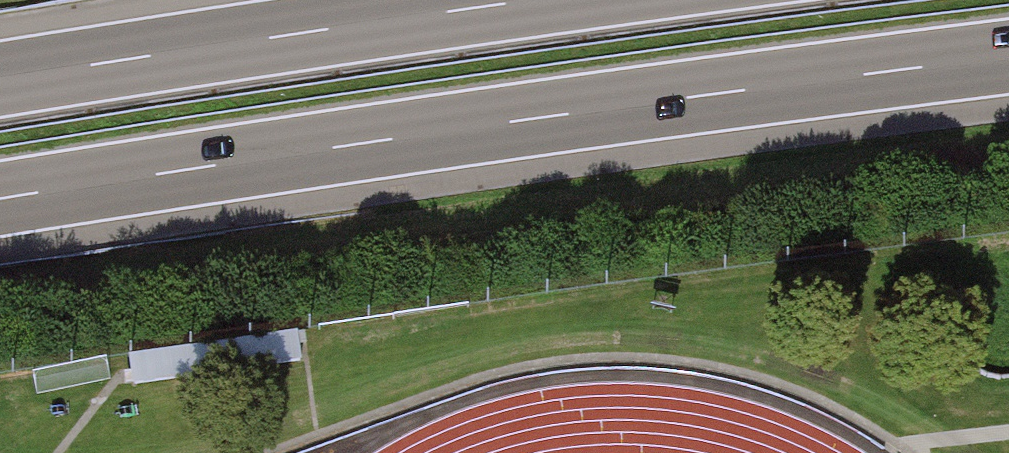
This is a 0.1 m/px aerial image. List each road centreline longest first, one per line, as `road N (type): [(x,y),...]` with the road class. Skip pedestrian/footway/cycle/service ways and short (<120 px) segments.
road 1 (motorway): [(0,199),(1008,56)]
road 2 (motorway): [(535,0),(0,80)]

